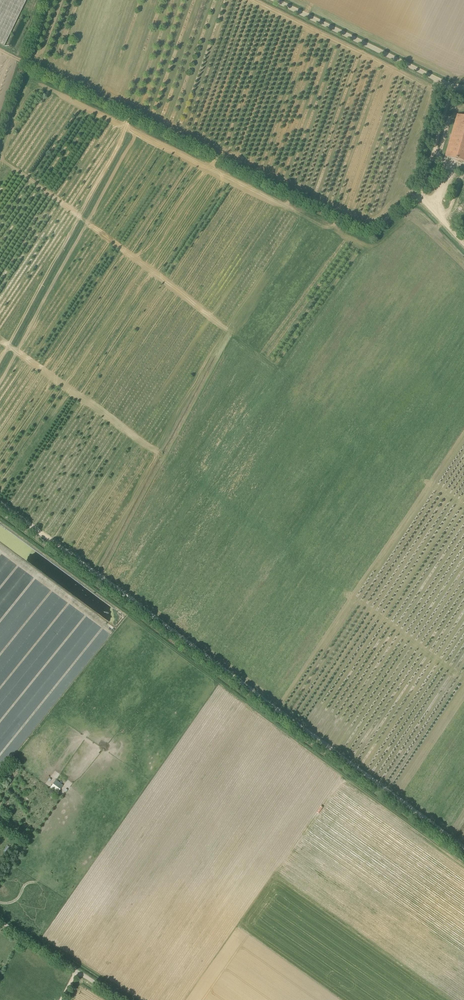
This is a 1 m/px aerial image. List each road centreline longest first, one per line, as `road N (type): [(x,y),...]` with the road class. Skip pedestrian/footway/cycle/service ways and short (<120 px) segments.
road 1 (track): [(426,200),(377,228),(357,228),(0,50)]
road 2 (unclassified): [(463,87),(275,0)]

